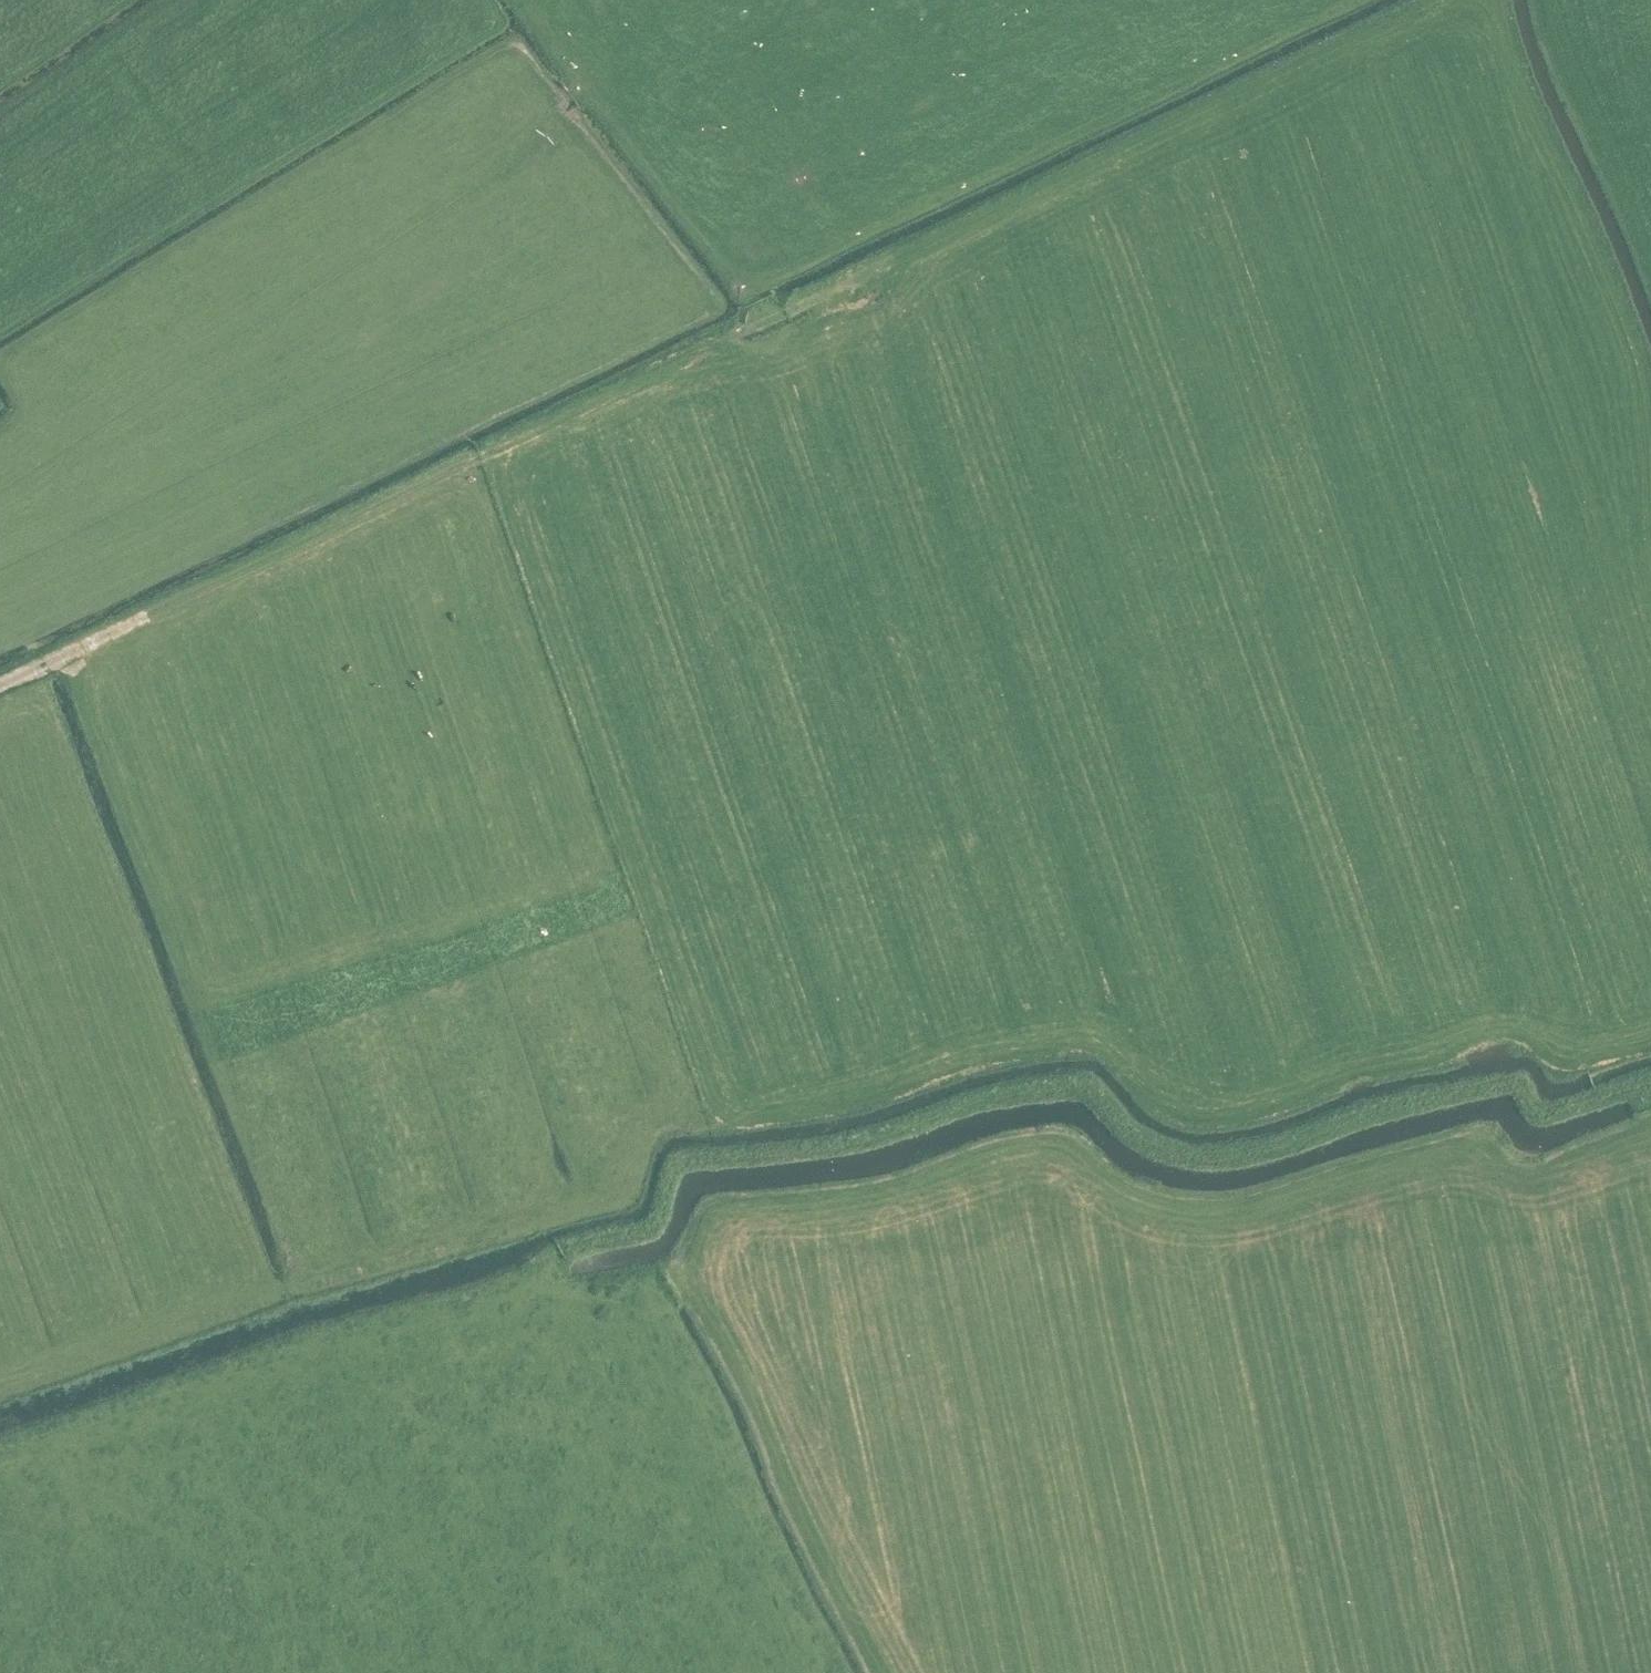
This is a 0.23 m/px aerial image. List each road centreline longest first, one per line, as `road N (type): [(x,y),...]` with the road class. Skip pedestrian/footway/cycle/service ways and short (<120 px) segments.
road 1 (track): [(0,1457),(518,1291),(561,1256),(652,1224),(677,1165),(849,1144),(968,1108),(1077,1093),(1093,1093),(1110,1124),(1172,1160),(1226,1158),(1403,1109),(1516,1088),(1536,1115),(1650,1084)]
road 2 (track): [(150,619),(766,321),(530,0)]
road 3 (track): [(150,619),(0,690)]

